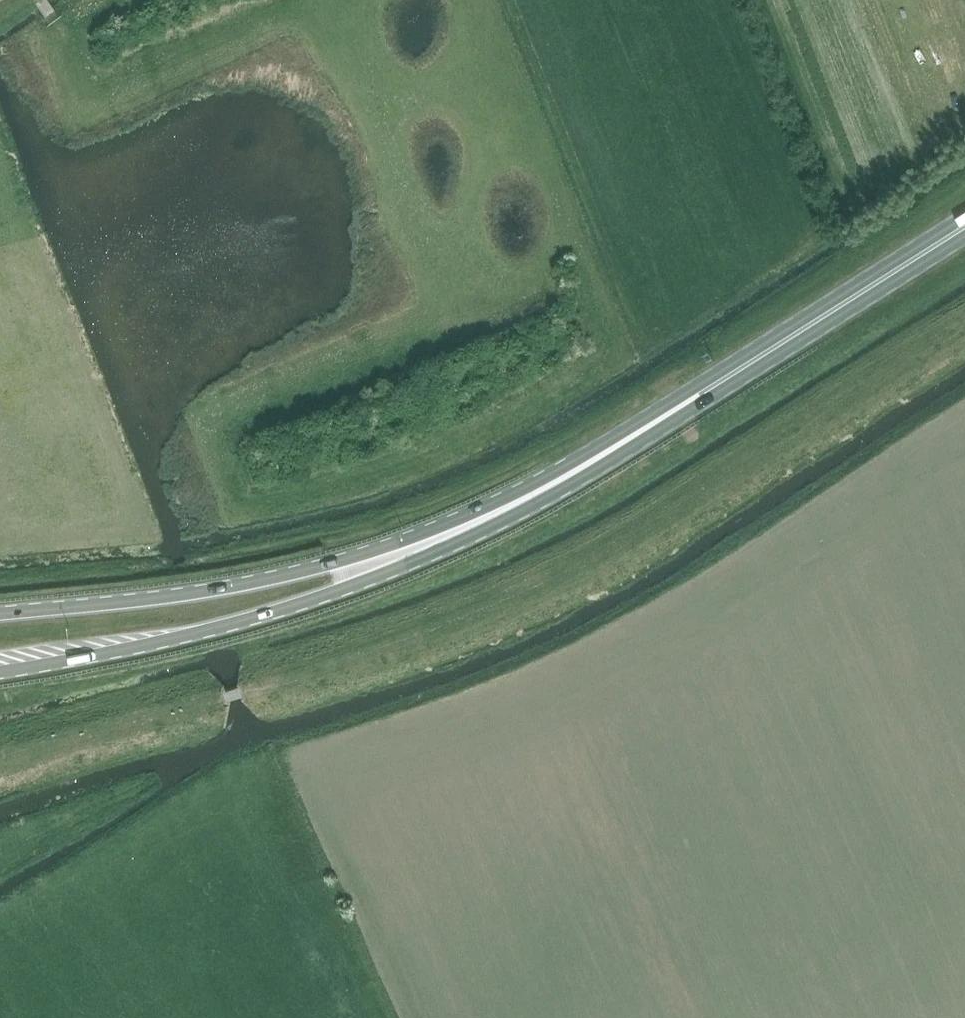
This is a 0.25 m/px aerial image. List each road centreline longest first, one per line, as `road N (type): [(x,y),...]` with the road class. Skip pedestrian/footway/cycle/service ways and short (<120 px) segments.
road 1 (primary): [(0,672),(193,633),(415,560),(567,487),(683,415),(700,393)]
road 2 (primary): [(700,393),(672,402),(516,493),(365,553),(177,595),(0,613)]
road 3 (primary): [(964,227),(700,393)]
road 4 (track): [(0,763),(225,698)]

